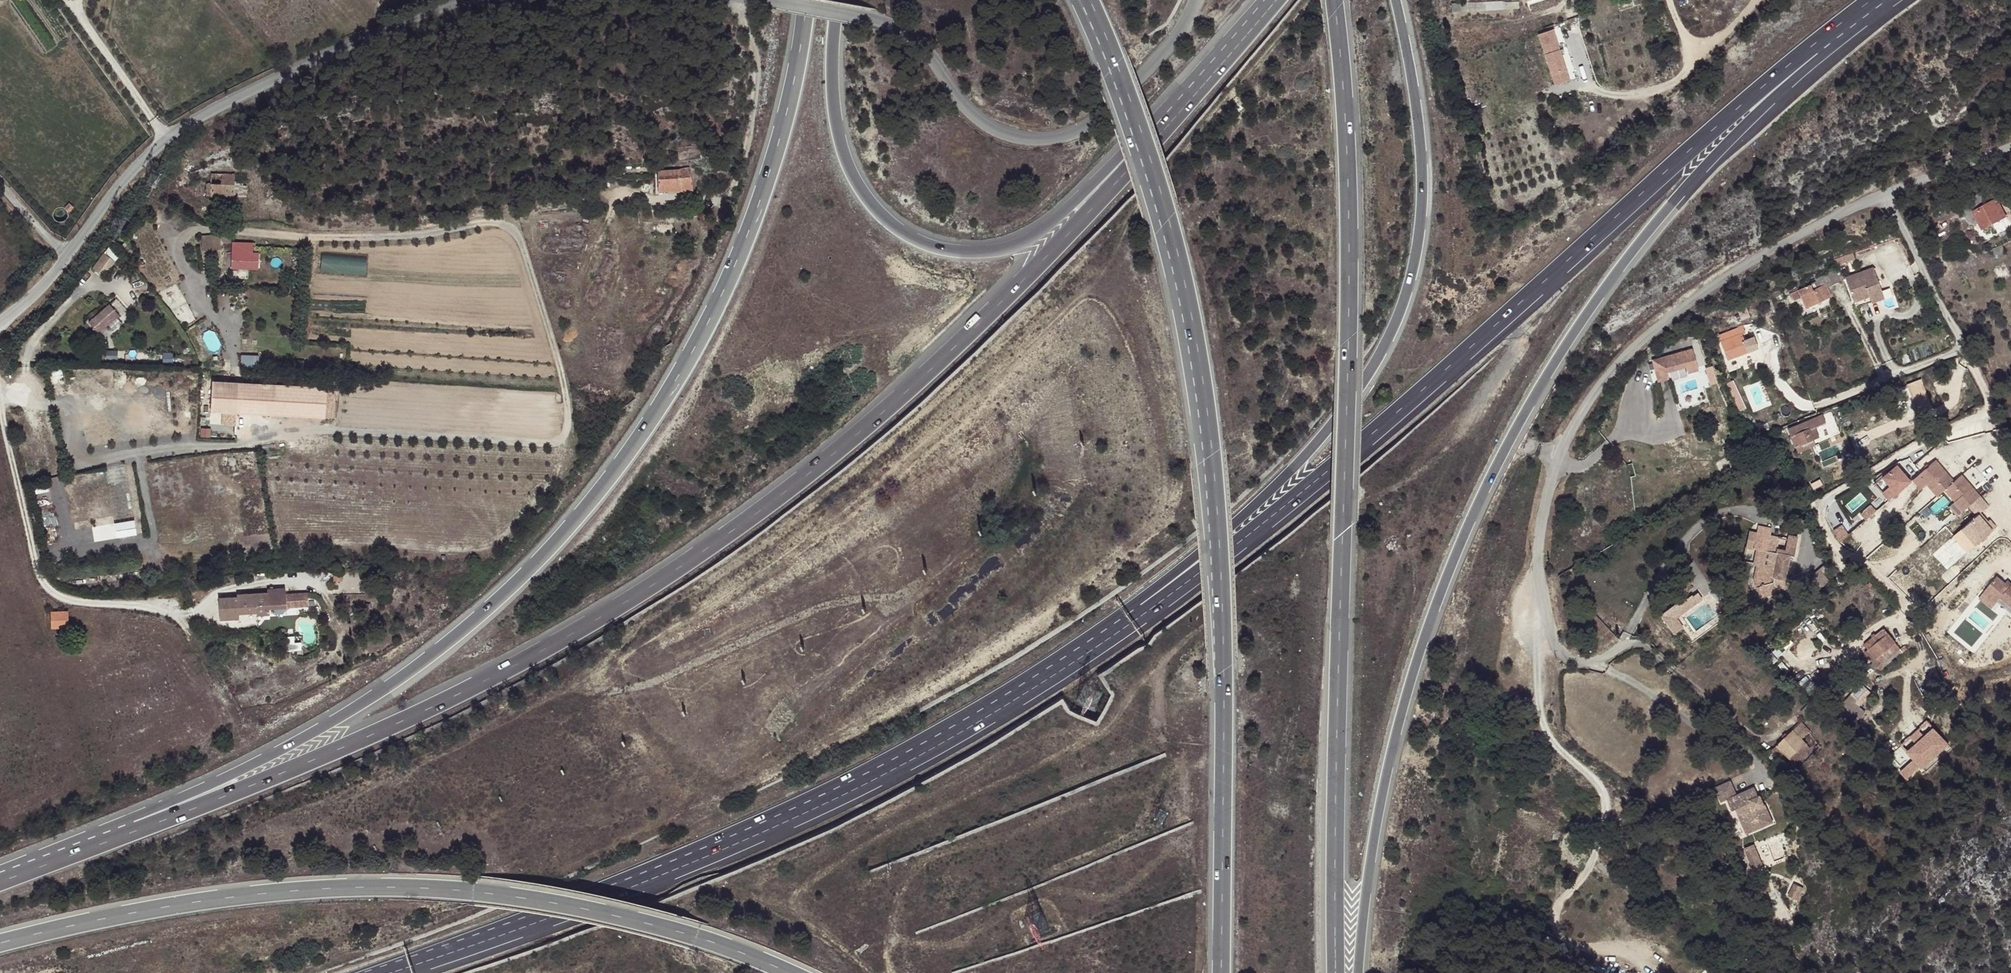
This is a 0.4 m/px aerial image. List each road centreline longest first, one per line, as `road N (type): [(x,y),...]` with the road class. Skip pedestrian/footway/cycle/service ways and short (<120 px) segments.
road 1 (motorway): [(410,967),(639,885),(827,802),(952,738),(1093,649),(1319,481),(1720,122),(1873,0)]
road 2 (motorway): [(1252,25),(1109,191),(979,323),(841,449),(712,543),(601,615),(405,720),(0,879)]
road 3 (motorway): [(410,967),(764,817),(929,735),(1081,641),(1257,505),(1350,402),(1390,337),(1408,285),(1422,202),(1419,129),(1396,0)]
road 4 (motorway): [(804,0),(787,111),(721,294),(626,457),(535,566),(441,648),(305,739),(0,874)]
road 5 (motorway): [(1358,972),(1383,781),(1431,619),(1493,472),(1552,364),(1704,167),(1892,0)]
road 6 (motorway): [(1335,972),(1348,339),(1347,148),(1334,0)]
road 7 (motorway): [(1109,55),(1178,275),(1219,548),(1221,972)]
road 8 (motorway): [(792,972),(645,920),(445,889),(278,891),(0,943)]
road 9 (motorway): [(1252,25),(1062,214),(1017,244),(980,252),(934,245),(896,225),(853,169),(837,105),(839,0)]
road 10 (unclassified): [(1540,621),(1550,482),(1604,379),(1715,284),(1885,193)]
road 11 (unclassified): [(1195,0),(1172,45),(1097,117),(1074,133),(1035,139),(975,116),(905,30),(779,0)]
road 12 (unclassified): [(458,0),(279,73),(185,124),(125,178),(68,256)]
road 13 (unclassified): [(1806,528),(1747,511),(1699,524),(1618,648),(1600,662),(1569,660),(1540,621)]
road 14 (residential): [(0,400),(44,585),(76,602),(189,614)]
road 15 (unclassified): [(1598,849),(1601,787),(1543,725),(1540,621)]
road 16 (residential): [(1571,27),(1594,89),(1651,92),(1678,82),(1688,64),(1670,0)]
road 17 (unclassified): [(1885,193),(1959,339),(1957,351),(1902,372)]
road 18 (unclassified): [(1885,193),(2010,146)]

